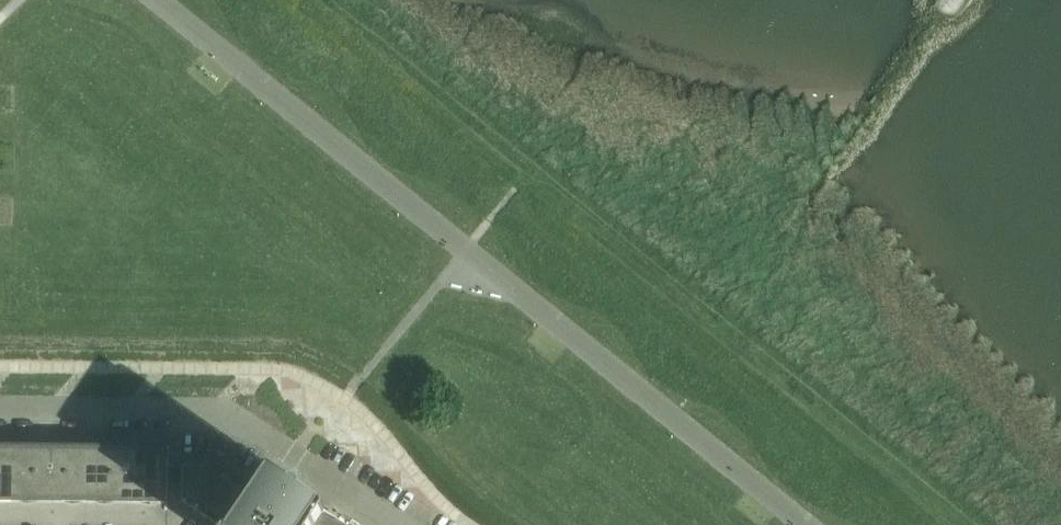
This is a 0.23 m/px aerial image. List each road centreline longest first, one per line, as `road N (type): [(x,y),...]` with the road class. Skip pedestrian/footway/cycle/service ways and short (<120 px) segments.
road 1 (unclassified): [(0,413),(225,414),(398,524)]

